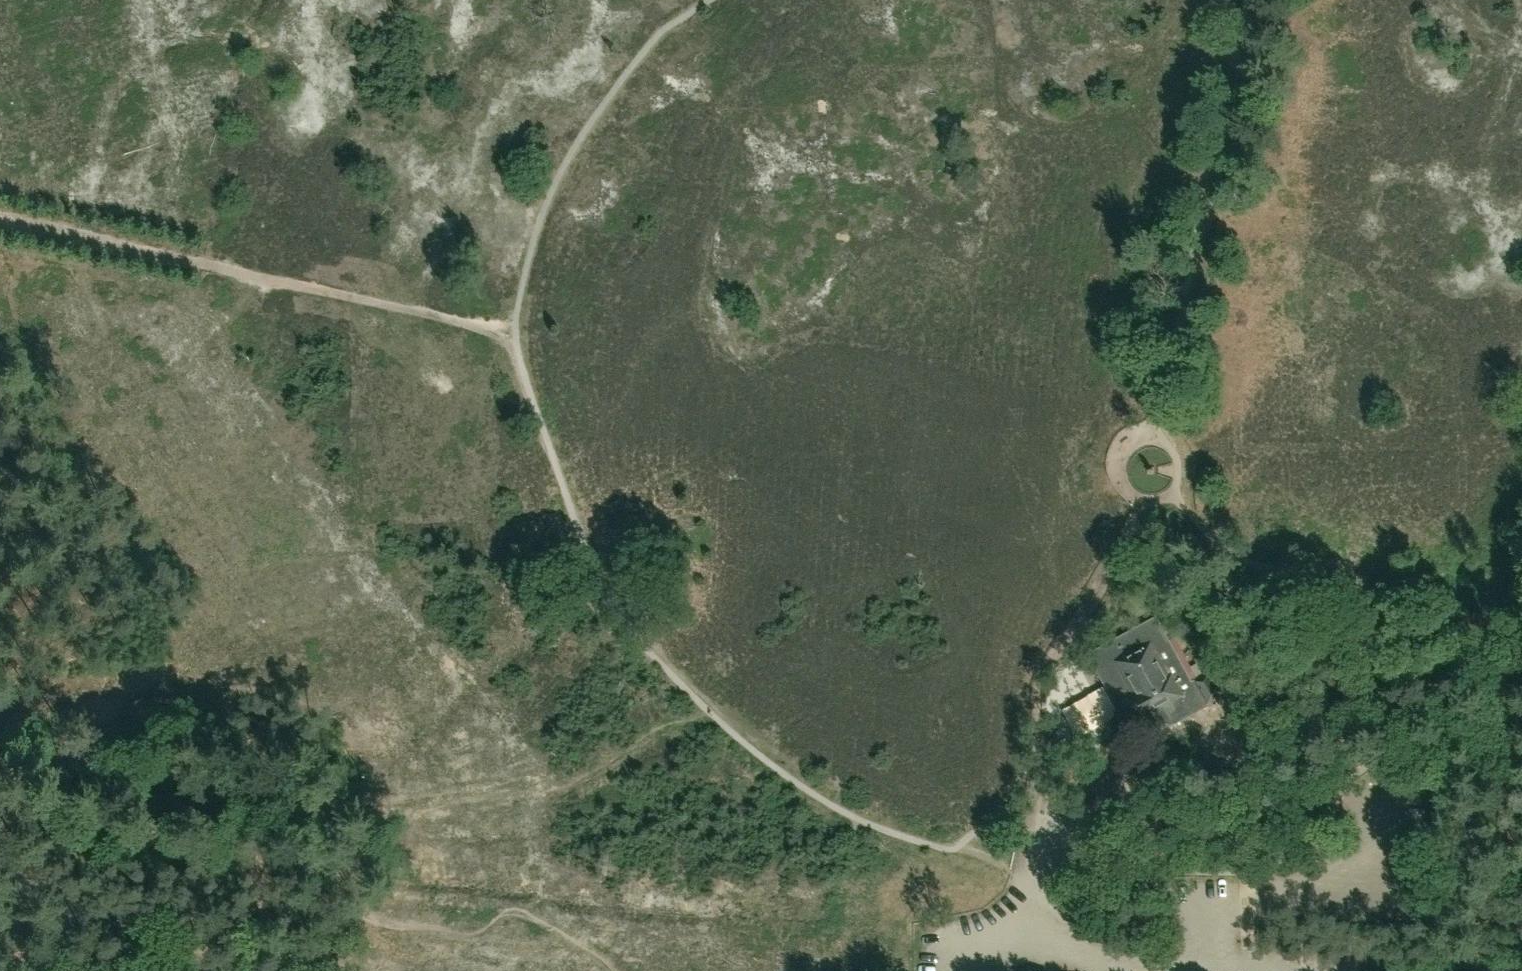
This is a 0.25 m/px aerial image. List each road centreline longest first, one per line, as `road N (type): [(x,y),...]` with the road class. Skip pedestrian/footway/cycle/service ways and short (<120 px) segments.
road 1 (track): [(515,334),(0,220)]
road 2 (tertiary): [(195,970),(0,874)]

